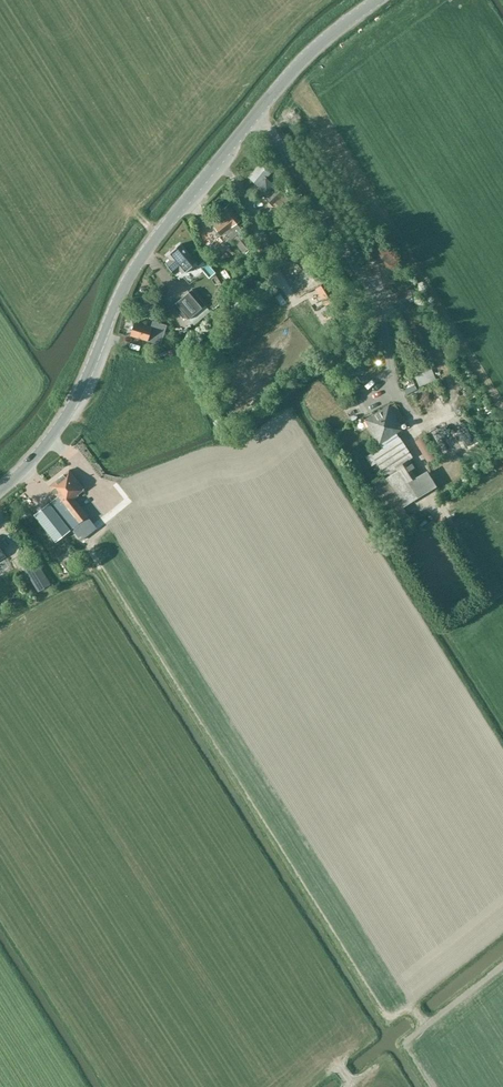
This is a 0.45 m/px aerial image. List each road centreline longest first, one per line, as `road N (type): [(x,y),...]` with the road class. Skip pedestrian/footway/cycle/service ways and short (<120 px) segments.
road 1 (unclassified): [(0,491),(63,419),(120,293),(167,222),(299,64),(377,0)]

